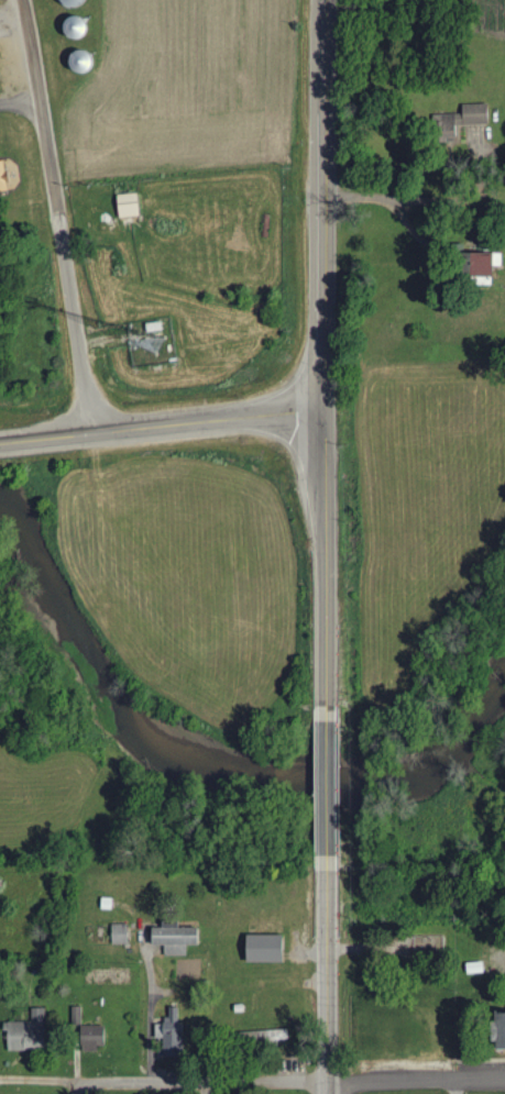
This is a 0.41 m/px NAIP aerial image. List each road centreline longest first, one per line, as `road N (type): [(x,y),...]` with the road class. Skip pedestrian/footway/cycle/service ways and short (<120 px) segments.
road 1 (residential): [(504,1077),(0,1077)]
road 2 (residential): [(94,433),(21,0)]
road 3 (secondary): [(318,413),(322,0)]
road 4 (secondary): [(0,443),(318,413)]
road 5 (secondary): [(323,705),(318,413)]
road 6 (secondary): [(323,1093),(323,885)]
road 7 (secondary): [(323,885),(323,705)]

